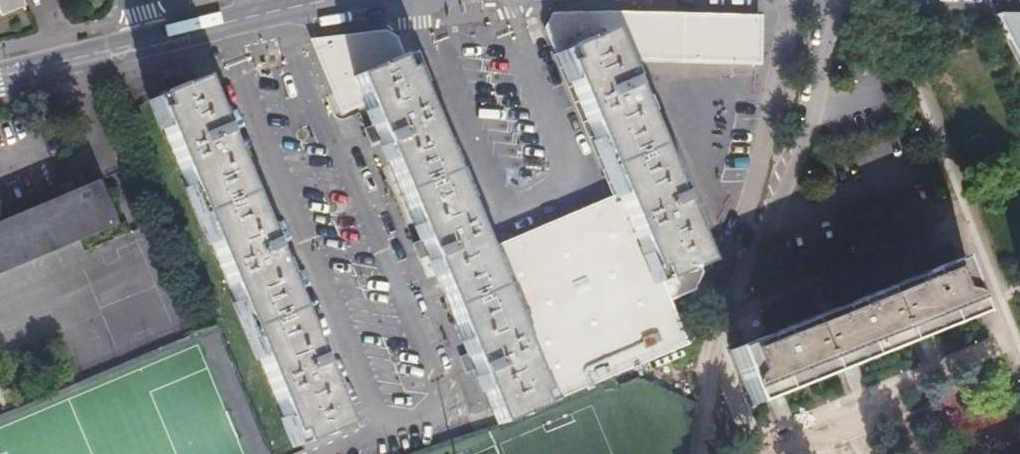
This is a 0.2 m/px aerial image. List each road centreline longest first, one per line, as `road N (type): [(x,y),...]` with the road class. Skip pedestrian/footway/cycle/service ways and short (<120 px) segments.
road 1 (residential): [(0,78),(144,39)]
road 2 (residential): [(144,39),(281,8)]

